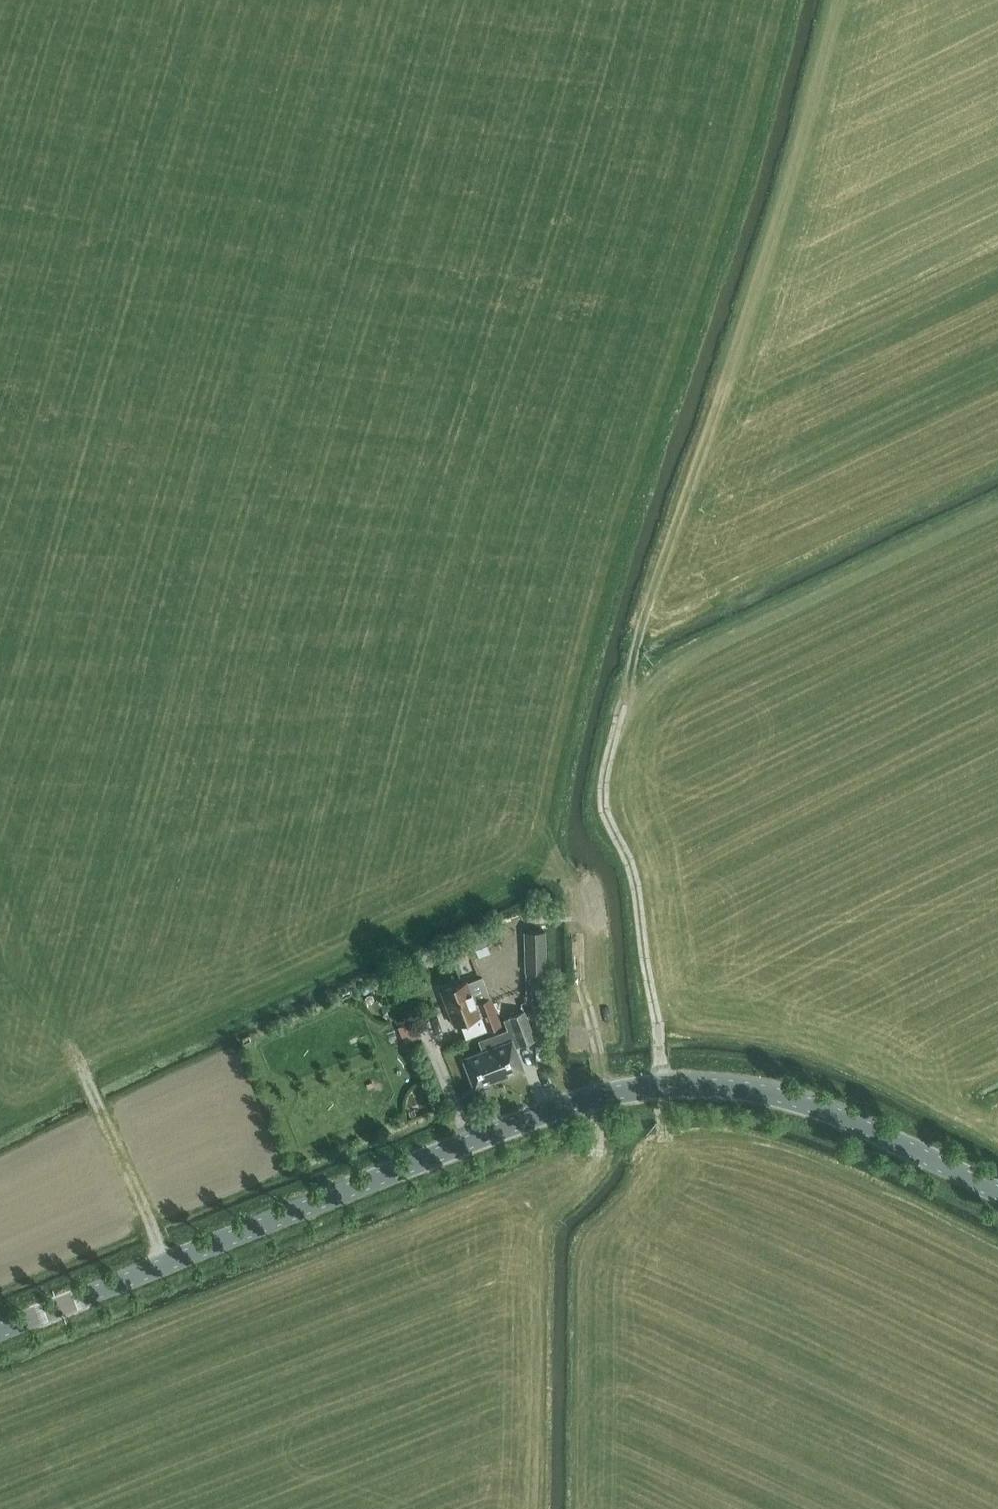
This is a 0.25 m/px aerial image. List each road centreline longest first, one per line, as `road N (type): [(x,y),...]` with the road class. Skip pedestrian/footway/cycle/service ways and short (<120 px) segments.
road 1 (tertiary): [(997,1191),(779,1093),(703,1085),(615,1091),(559,1106),(0,1330)]

